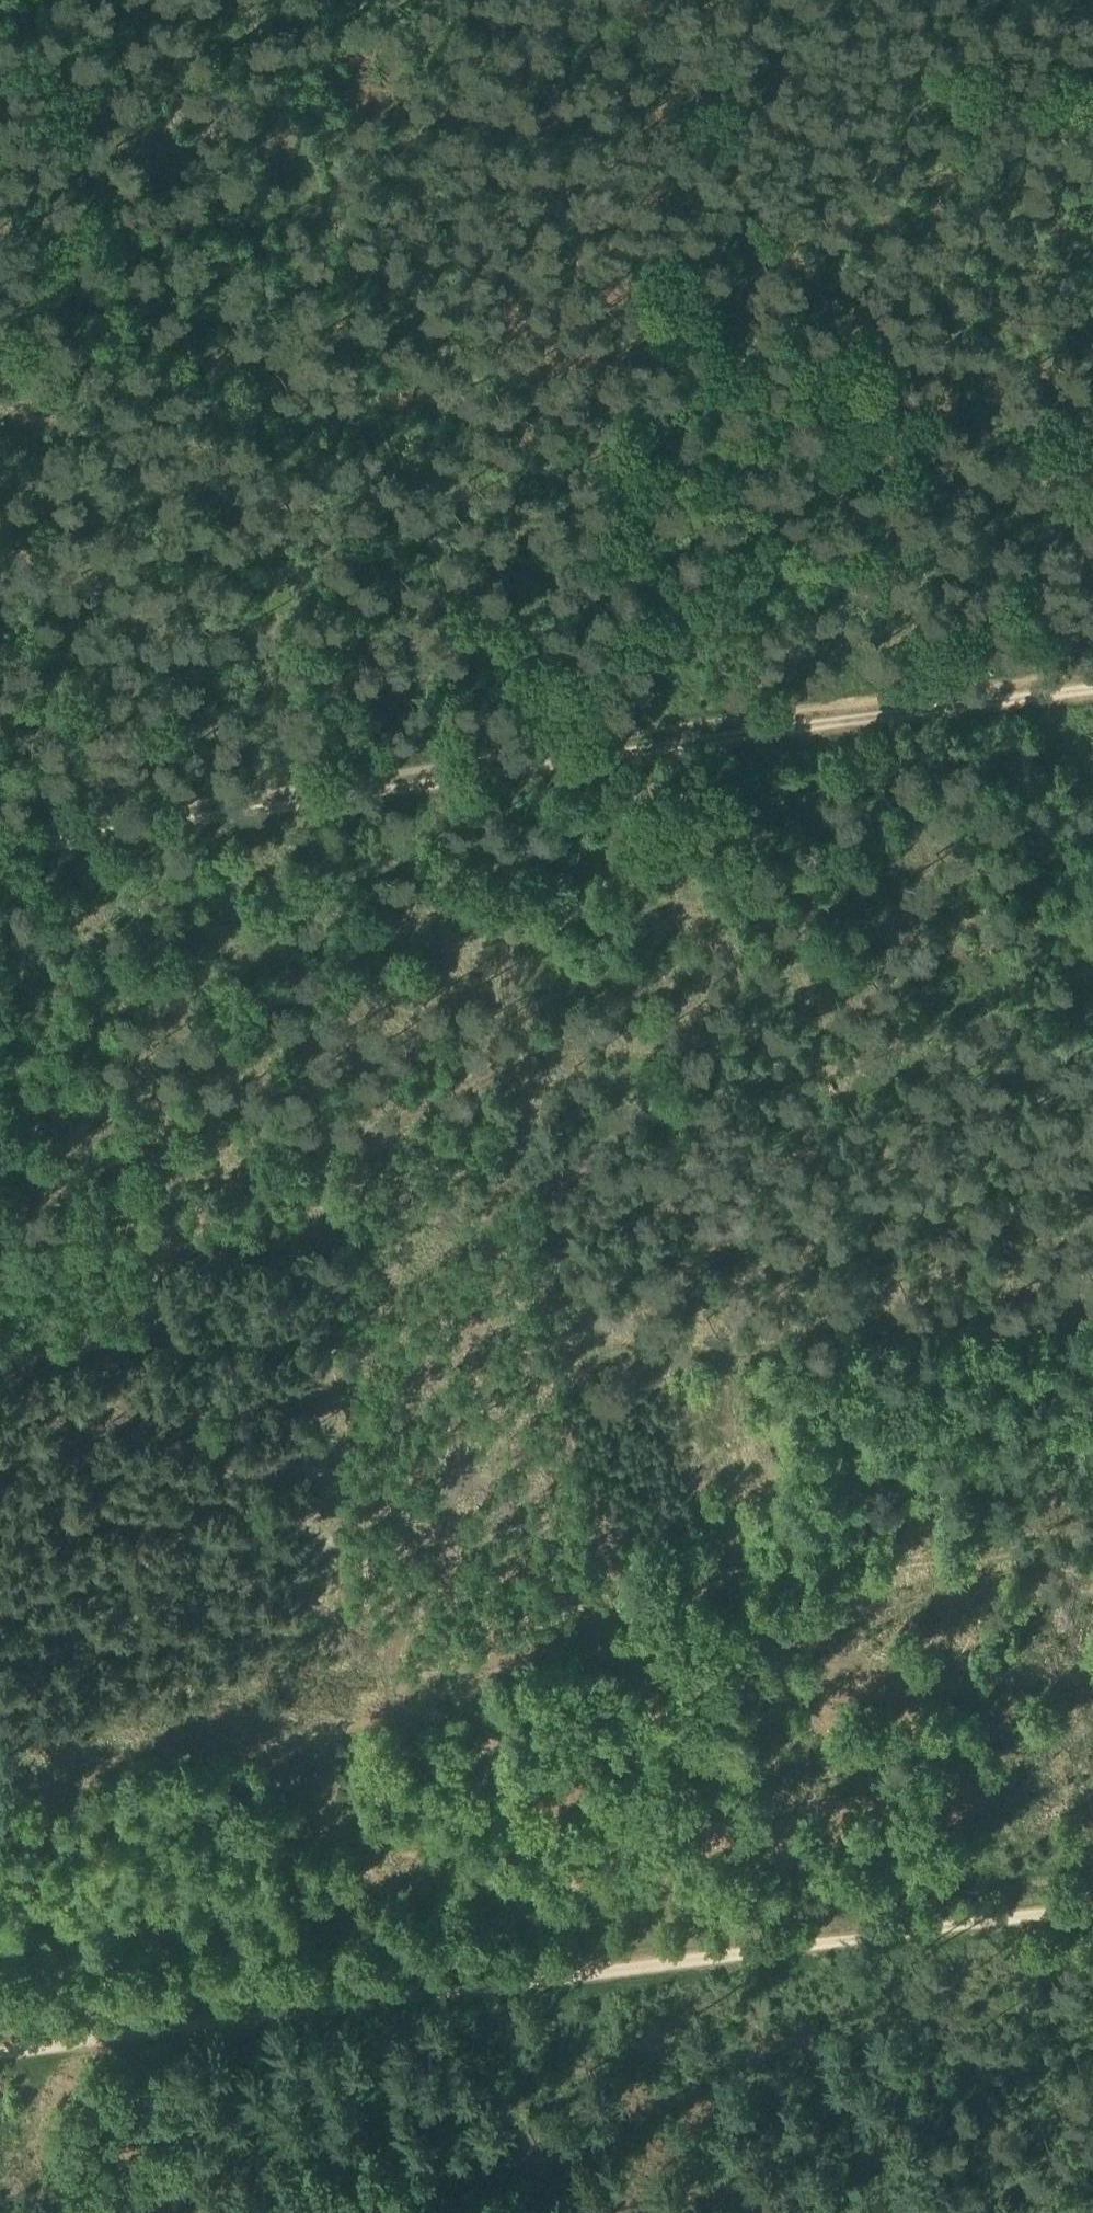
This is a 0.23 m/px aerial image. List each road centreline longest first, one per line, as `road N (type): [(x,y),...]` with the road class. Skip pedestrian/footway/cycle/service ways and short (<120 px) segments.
road 1 (track): [(1092,1907),(0,2047)]
road 2 (track): [(1092,686),(501,774)]
road 3 (track): [(501,774),(0,850)]
road 4 (track): [(501,774),(398,466),(342,333)]
road 5 (track): [(1092,1569),(1003,1560),(748,1605)]

